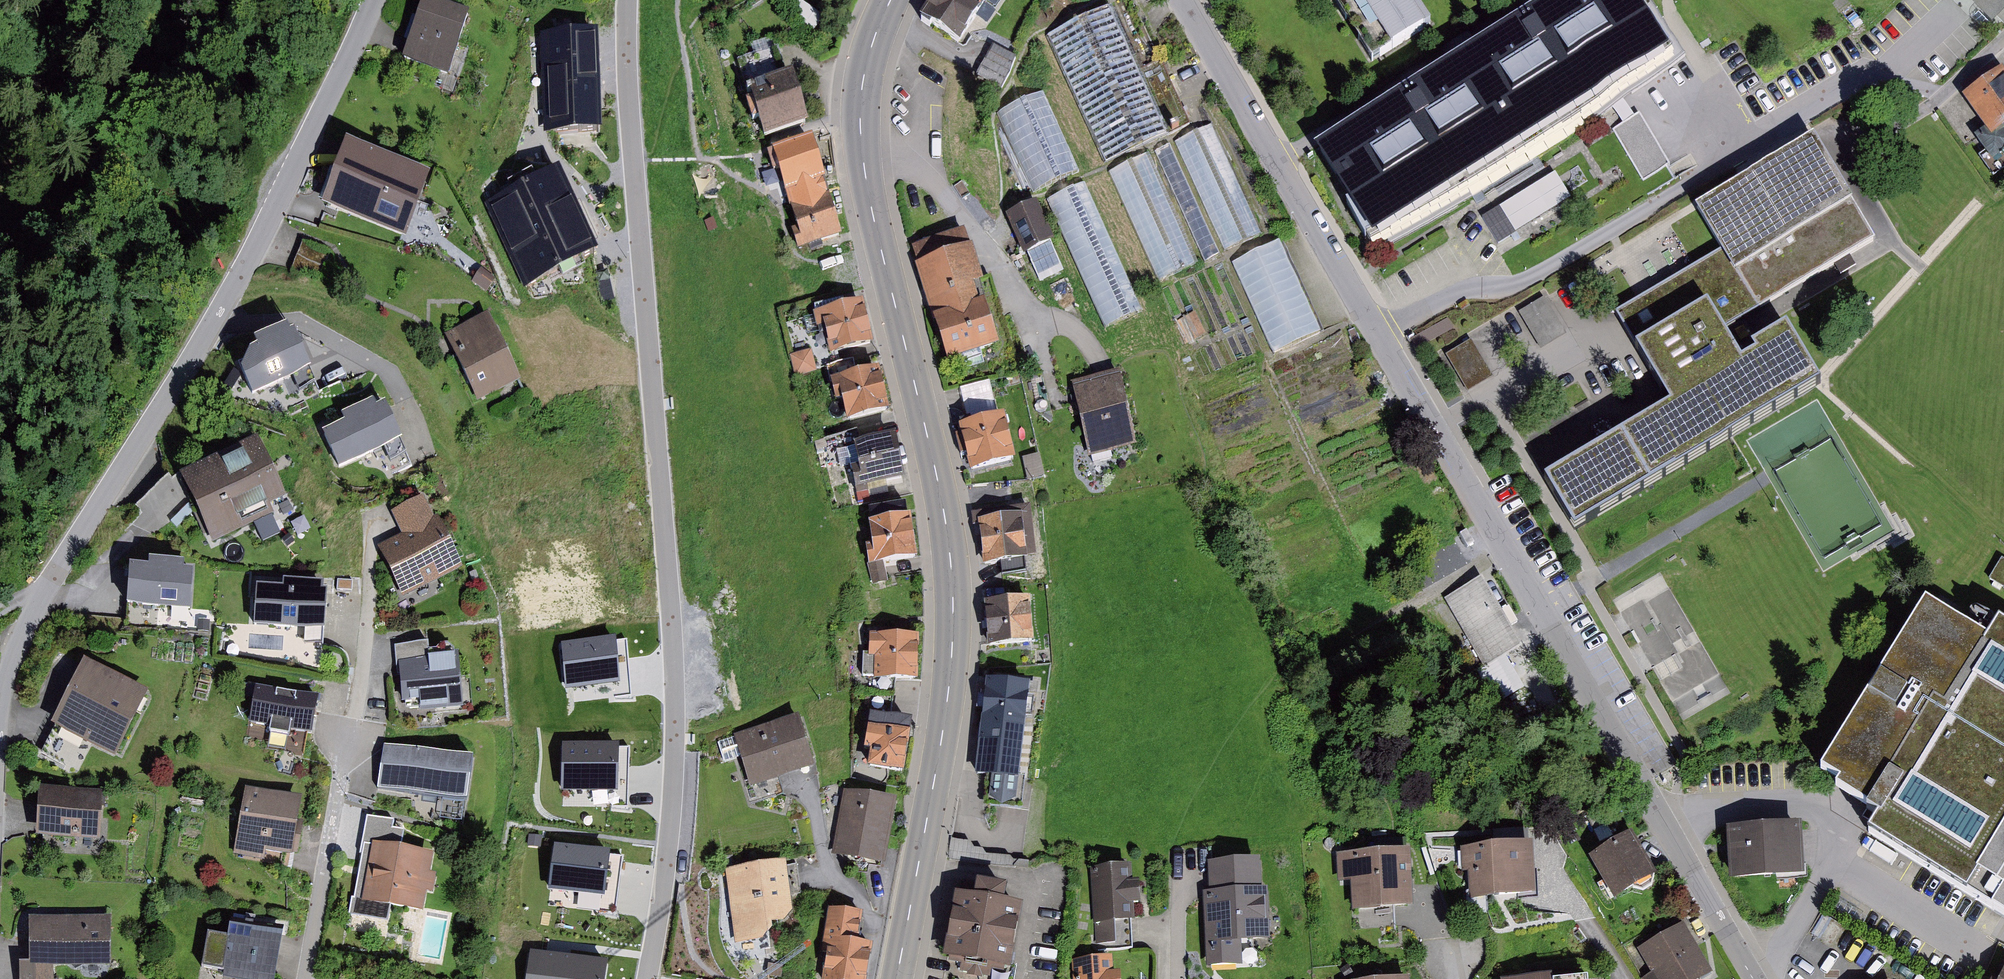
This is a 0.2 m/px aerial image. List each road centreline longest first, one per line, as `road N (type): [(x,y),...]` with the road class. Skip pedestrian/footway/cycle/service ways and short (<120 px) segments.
road 1 (residential): [(1183,0),(1758,978)]
road 2 (secondary): [(889,0),(863,79),(867,173),(934,461),(953,604),(943,725),(897,978)]
road 3 (residential): [(649,978),(669,857),(675,660),(627,0)]
road 4 (residential): [(373,0),(259,244),(44,588),(12,651),(0,706)]
road 5 (residential): [(305,978),(354,720),(369,582)]

